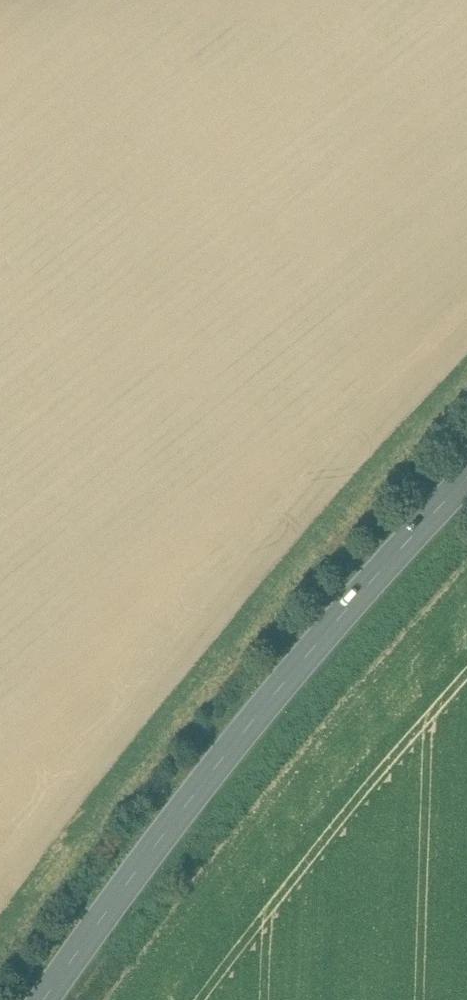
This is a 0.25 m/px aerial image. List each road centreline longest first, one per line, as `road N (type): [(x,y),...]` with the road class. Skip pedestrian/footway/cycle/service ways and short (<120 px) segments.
road 1 (primary): [(466,479),(295,674),(50,999)]

